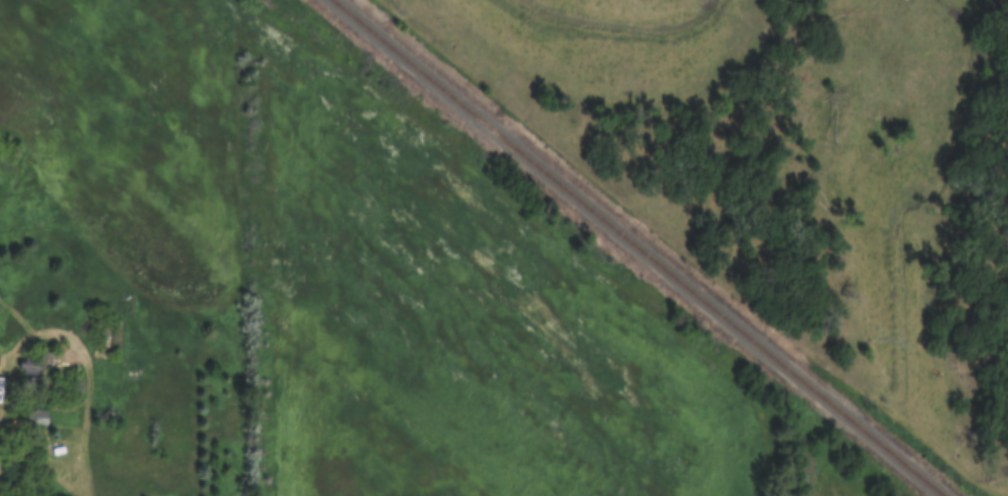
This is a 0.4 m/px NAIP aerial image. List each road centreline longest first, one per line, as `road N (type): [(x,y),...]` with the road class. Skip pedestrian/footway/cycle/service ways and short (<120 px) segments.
road 1 (track): [(87,495),(76,338),(50,319),(0,307)]

